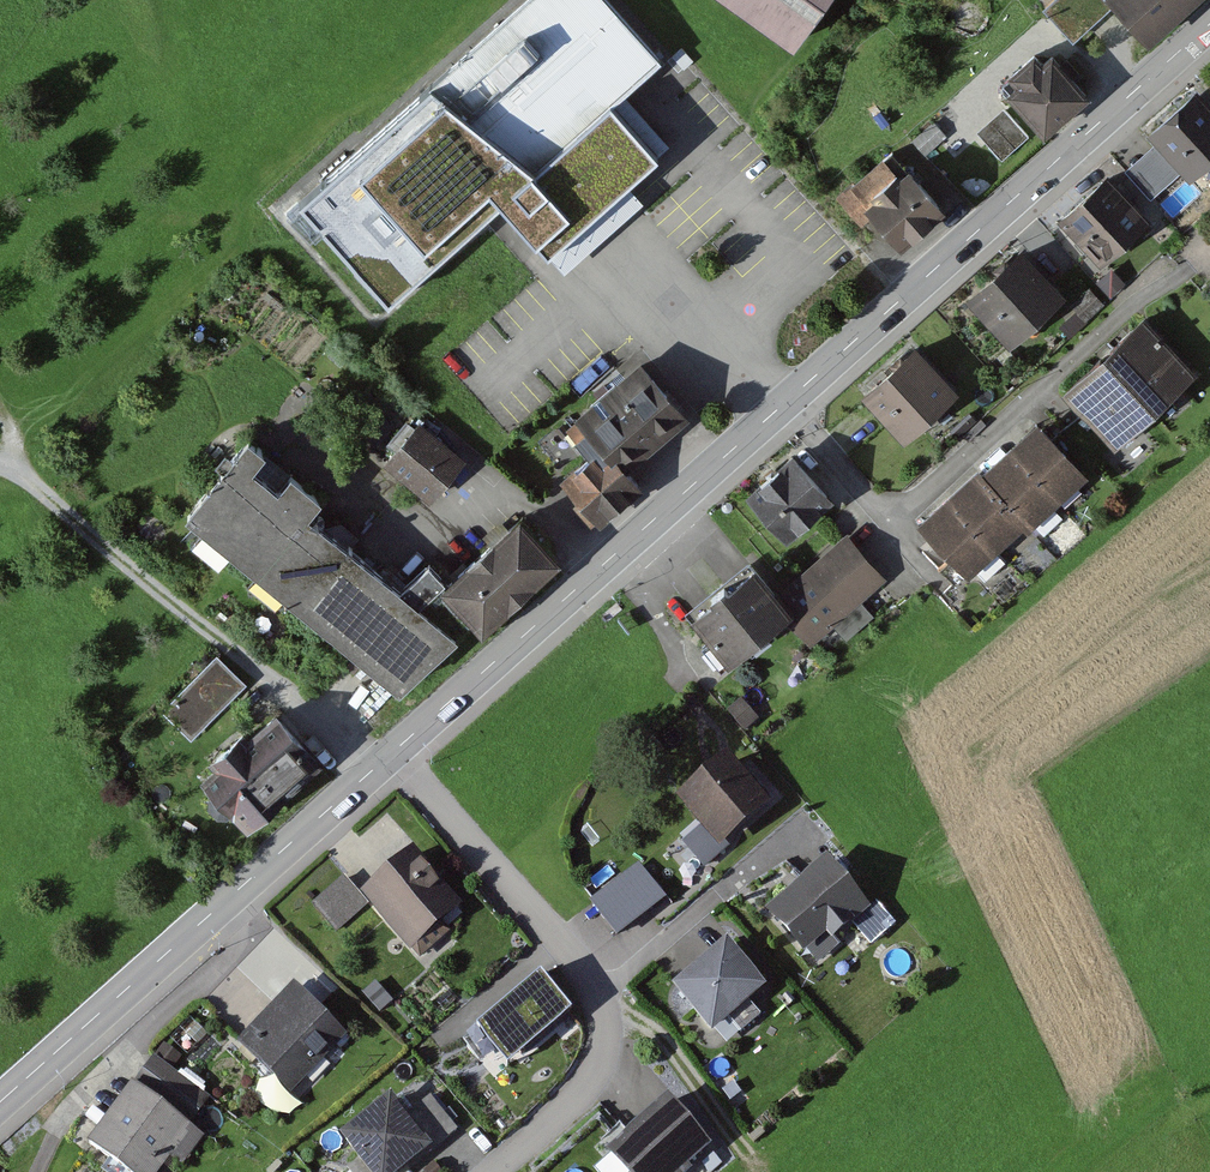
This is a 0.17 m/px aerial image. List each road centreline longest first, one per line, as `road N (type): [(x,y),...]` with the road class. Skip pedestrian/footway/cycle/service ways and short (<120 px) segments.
road 1 (tertiary): [(785,403),(1209,25)]
road 2 (residential): [(785,403),(874,502),(912,503),(1209,250)]
road 3 (residential): [(392,752),(599,1001),(610,1035),(595,1079),(493,1171)]
road 4 (tertiary): [(392,752),(785,403)]
road 5 (tertiary): [(0,1102),(377,765)]
road 6 (residential): [(377,765),(33,485),(0,468)]
road 7 (track): [(0,463),(225,248)]
road 8 (track): [(599,1001),(648,1029),(746,1151)]

